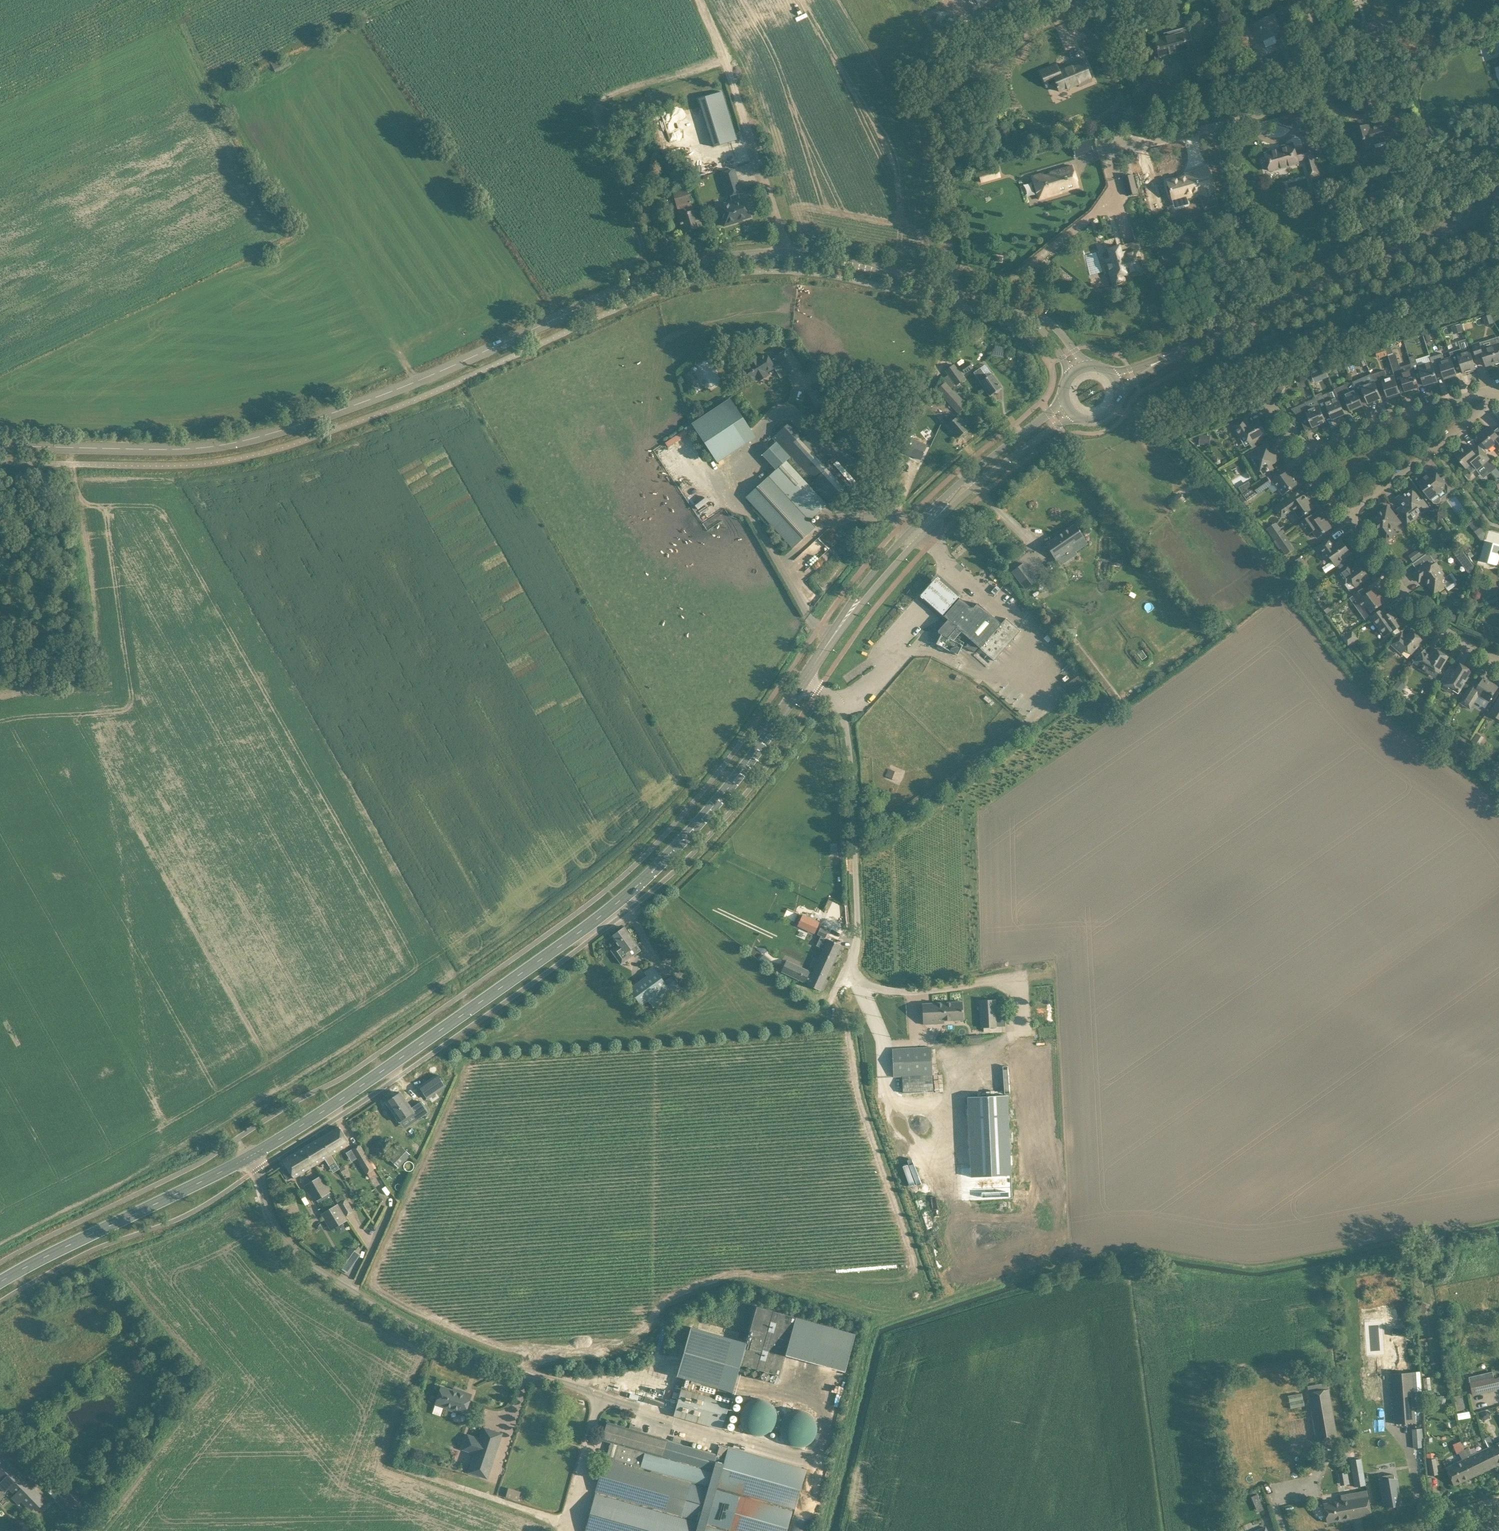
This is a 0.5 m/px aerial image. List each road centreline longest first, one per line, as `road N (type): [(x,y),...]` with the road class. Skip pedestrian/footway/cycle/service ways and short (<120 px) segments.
road 1 (tertiary): [(0,446),(153,451),(270,436),(460,367),(650,276),(735,257),(832,259),(945,284)]
road 2 (secondary): [(251,1157),(376,1079),(631,894),(734,781),(804,681)]
road 3 (track): [(1155,439),(1220,504),(1371,692),(1498,798)]
road 4 (unclassified): [(638,1413),(443,1343),(349,1288),(291,1247),(251,1157)]
road 5 (secondary): [(1160,362),(1498,200)]
road 6 (unclassified): [(898,995),(858,983),(851,969),(857,937),(845,719),(841,706),(804,681)]
road 7 (residential): [(1106,135),(1327,76),(1307,0)]
road 8 (unclassified): [(898,995),(917,1036),(942,1047),(994,1045),(1020,1023),(1023,1004),(1017,988),(999,981),(907,995)]
road 9 (residential): [(945,284),(950,201),(942,118),(956,88),(1038,20)]
road 10 (secondary): [(1064,398),(913,528),(850,613)]
road 11 (secondary): [(850,613),(982,480),(1074,416)]
road 12 (secondary): [(0,1284),(251,1157)]
road 13 (track): [(794,255),(699,0)]
road 14 (residential): [(1498,658),(1474,648),(1420,601),(1348,499)]
road 15 (residential): [(1309,444),(1484,381),(1498,385)]
road 16 (residential): [(1348,499),(1498,385)]
road 17 (track): [(1010,1035),(1017,1172)]
road 18 (track): [(1380,1530),(1498,1498)]

